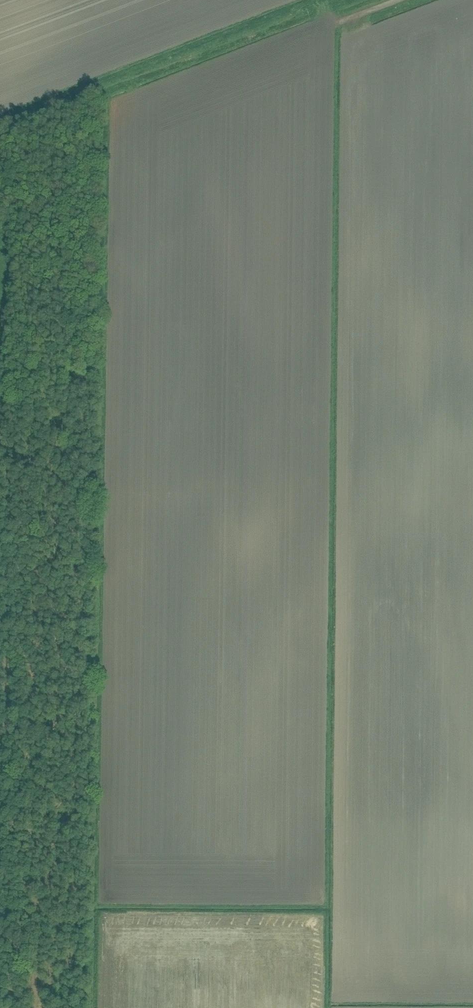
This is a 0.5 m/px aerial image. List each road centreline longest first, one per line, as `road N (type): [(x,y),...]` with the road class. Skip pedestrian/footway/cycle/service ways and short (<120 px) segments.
road 1 (track): [(0,129),(339,0)]

